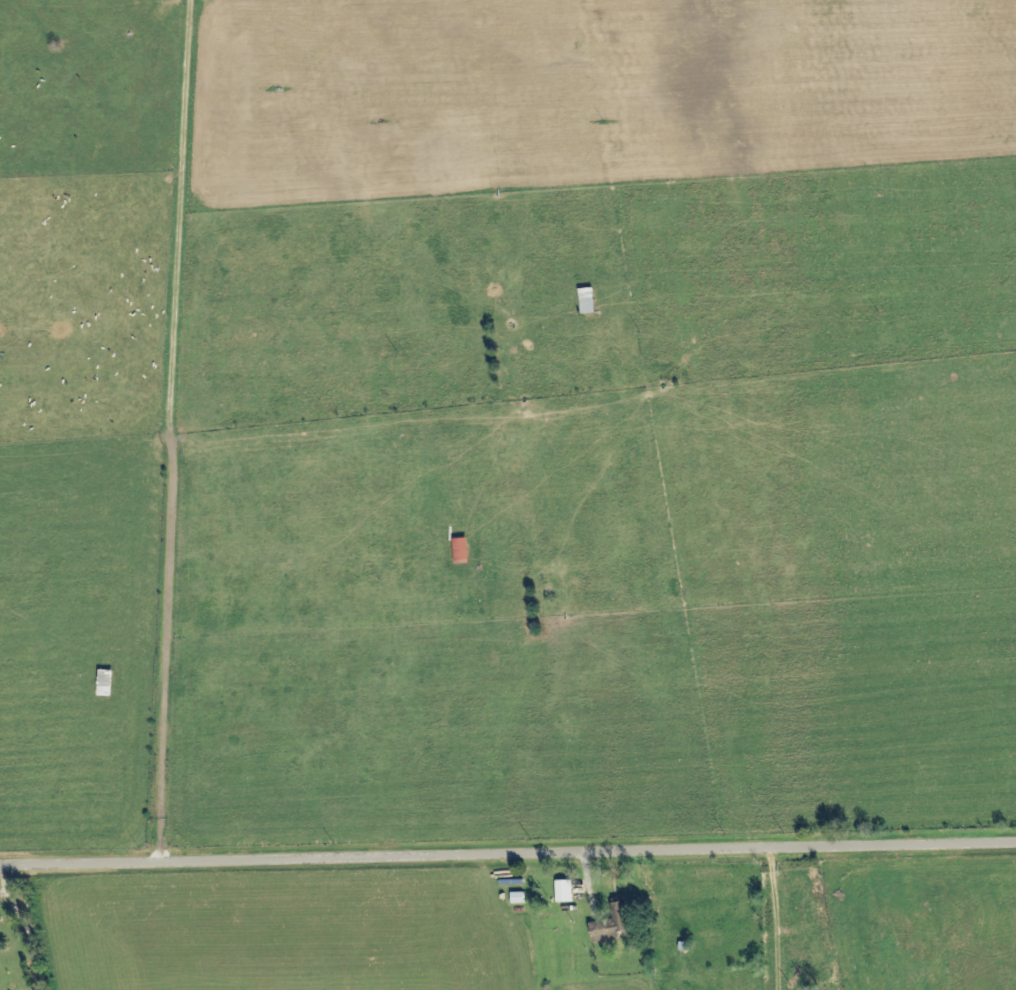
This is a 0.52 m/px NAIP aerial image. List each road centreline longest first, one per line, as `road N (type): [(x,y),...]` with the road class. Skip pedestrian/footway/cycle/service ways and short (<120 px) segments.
road 1 (residential): [(0,867),(1015,843)]

